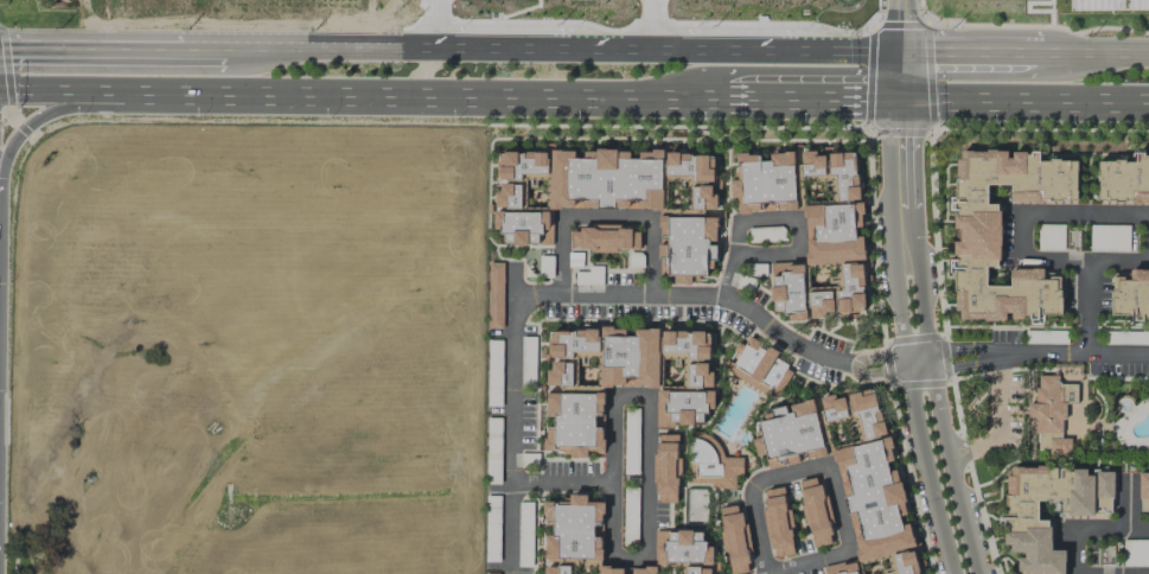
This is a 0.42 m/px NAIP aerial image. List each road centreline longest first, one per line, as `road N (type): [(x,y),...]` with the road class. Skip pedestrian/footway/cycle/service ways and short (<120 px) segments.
road 1 (primary): [(0,86),(727,93)]
road 2 (residential): [(979,573),(902,215)]
road 3 (residential): [(902,215),(895,272),(906,363),(952,573)]
road 4 (primary): [(743,47),(429,49)]
road 5 (primary): [(899,101),(1148,103)]
road 6 (primary): [(429,49),(225,49)]
road 7 (primary): [(181,49),(0,49)]
road 8 (primary): [(727,93),(899,101)]
road 9 (primary): [(899,56),(743,47)]
road 10 (primary): [(1035,50),(899,56)]

